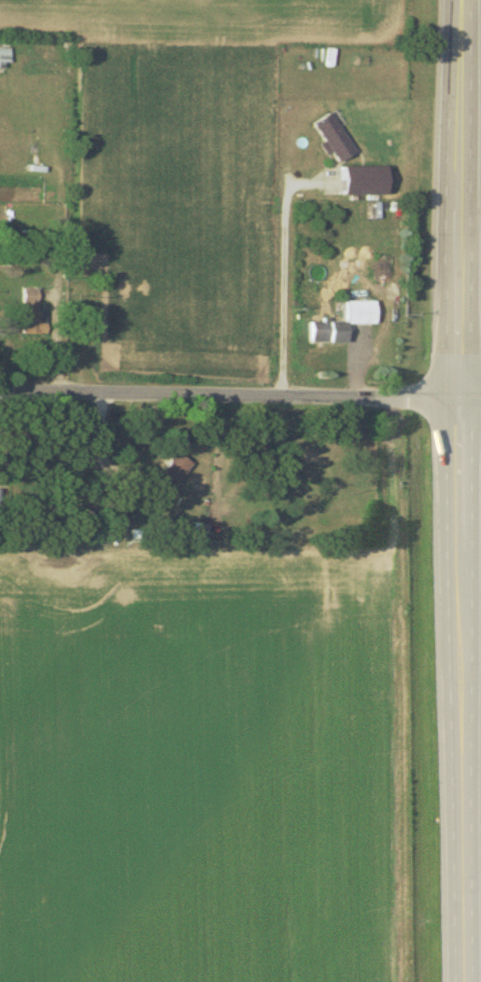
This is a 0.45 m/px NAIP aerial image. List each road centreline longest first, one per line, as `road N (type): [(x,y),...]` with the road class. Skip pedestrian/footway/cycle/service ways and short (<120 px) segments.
road 1 (primary): [(464,981),(458,397)]
road 2 (residential): [(0,390),(480,397)]
road 3 (primary): [(458,397),(463,0)]

